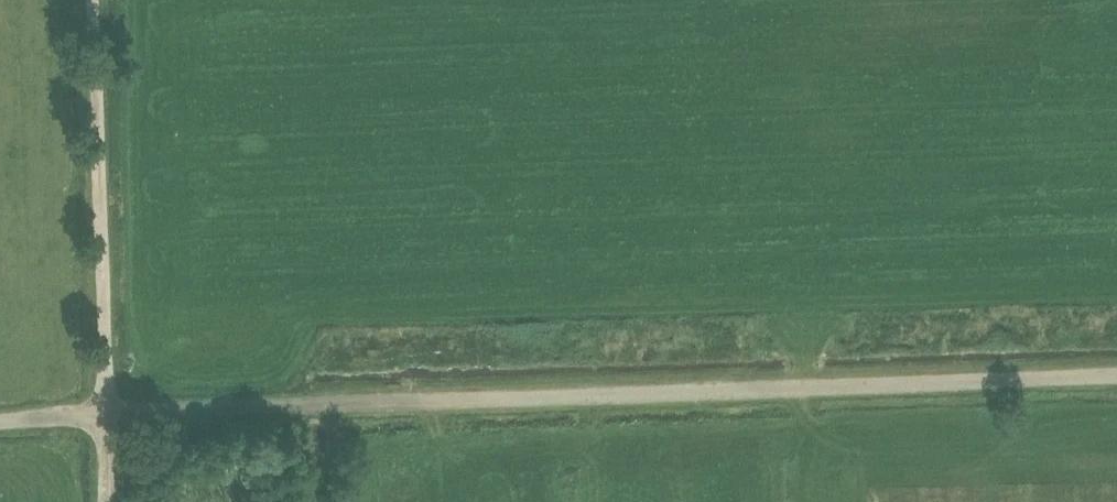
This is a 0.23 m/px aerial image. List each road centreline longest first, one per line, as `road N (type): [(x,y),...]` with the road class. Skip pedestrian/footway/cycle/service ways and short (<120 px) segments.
road 1 (track): [(104,409),(1116,386)]
road 2 (track): [(104,409),(90,0)]

